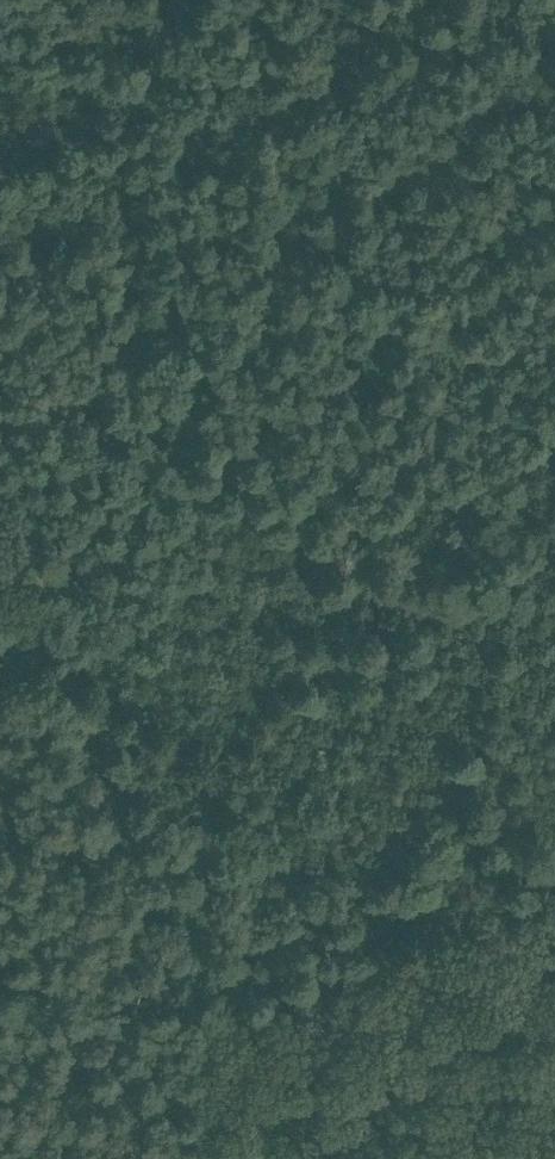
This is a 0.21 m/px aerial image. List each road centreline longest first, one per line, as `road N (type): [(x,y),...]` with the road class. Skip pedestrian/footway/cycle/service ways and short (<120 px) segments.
road 1 (track): [(277,1158),(64,622)]
road 2 (track): [(0,460),(64,622)]

